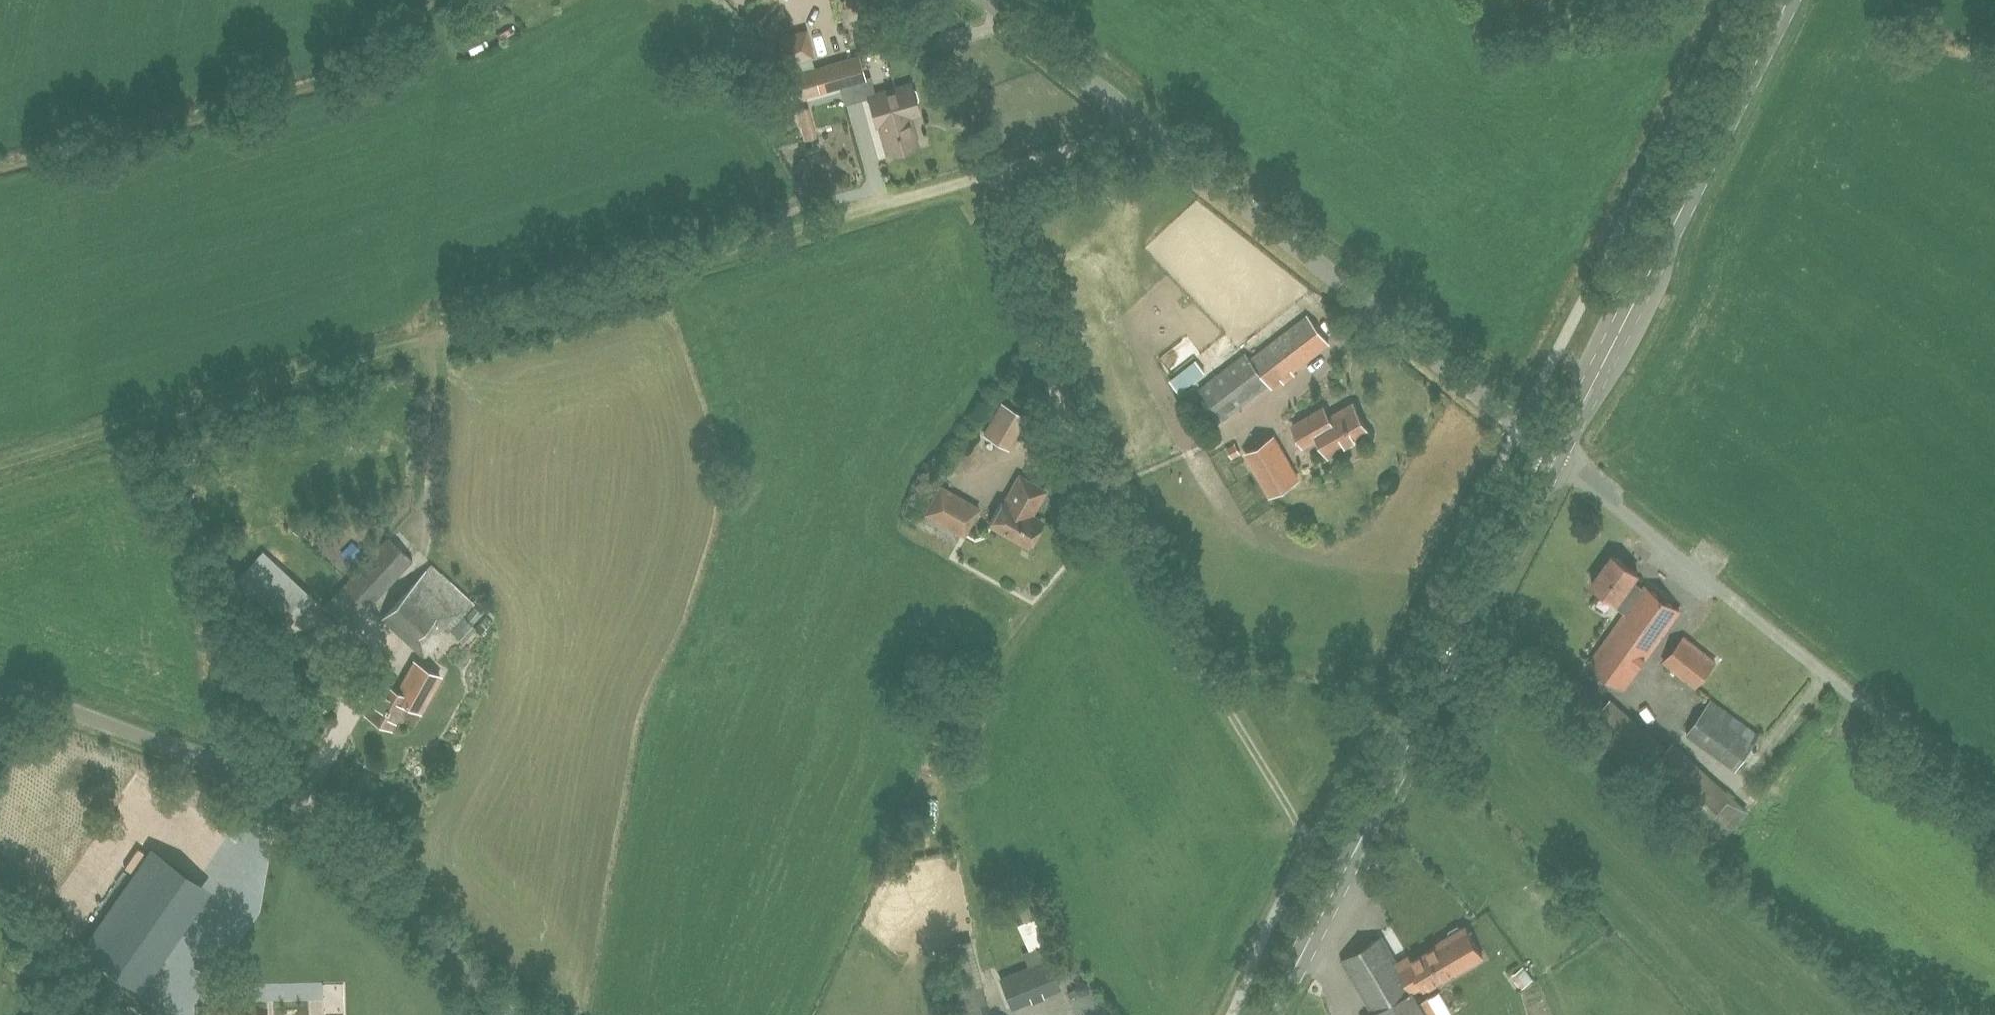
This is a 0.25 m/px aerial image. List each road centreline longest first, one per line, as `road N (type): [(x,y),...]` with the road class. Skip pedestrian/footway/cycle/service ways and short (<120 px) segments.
road 1 (track): [(1154,123),(0,467)]
road 2 (unclassified): [(1554,460),(1503,408),(1003,0)]
road 3 (tertiary): [(1272,1014),(1554,460)]
road 4 (unclassified): [(508,1014),(284,803),(240,776),(0,687)]
road 5 (unclassified): [(1554,460),(1852,697),(1994,825)]
road 6 (tertiary): [(1554,460),(1789,0)]

